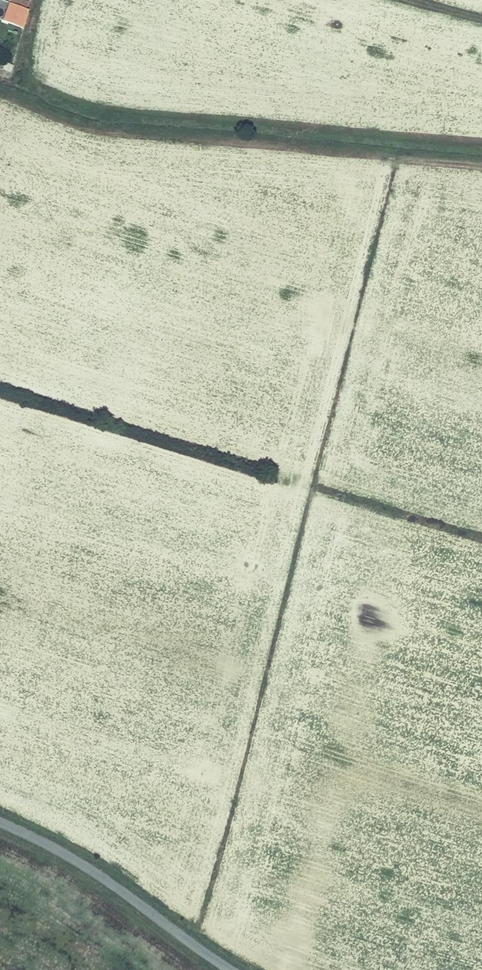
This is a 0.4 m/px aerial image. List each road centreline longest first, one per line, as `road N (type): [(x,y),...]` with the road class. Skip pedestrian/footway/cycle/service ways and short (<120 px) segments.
road 1 (unclassified): [(0,819),(70,848),(235,969)]

